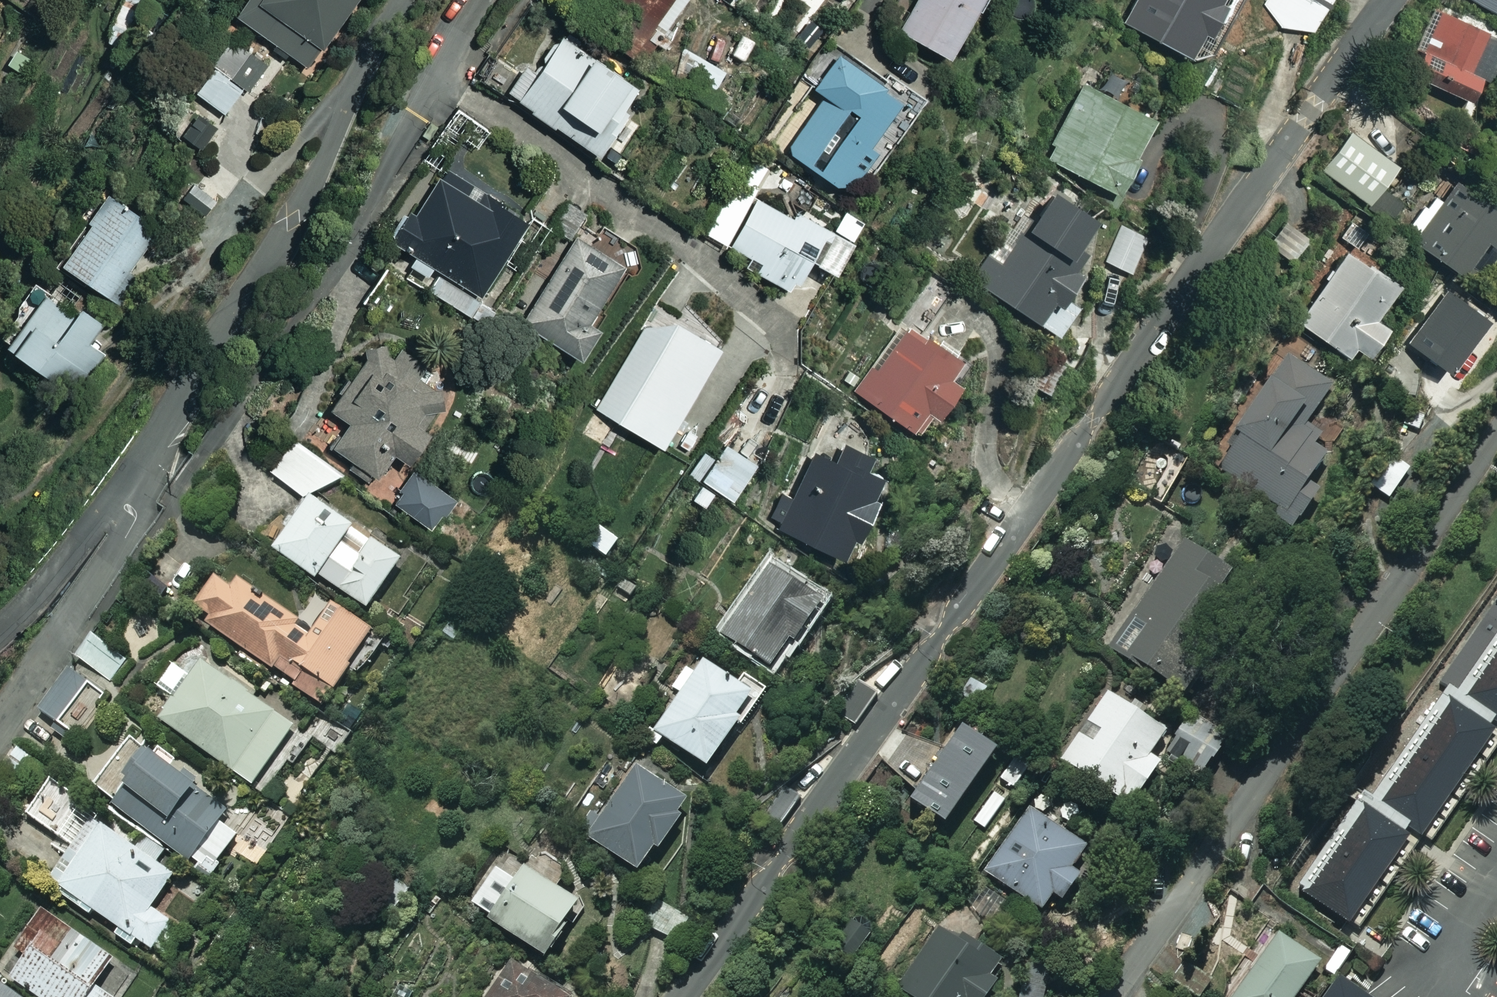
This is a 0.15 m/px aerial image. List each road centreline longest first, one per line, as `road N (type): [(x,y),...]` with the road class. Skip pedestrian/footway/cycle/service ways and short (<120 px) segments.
road 1 (residential): [(682,996),(1387,0)]
road 2 (residential): [(1496,437),(1410,572),(1106,996)]
road 3 (residential): [(117,494),(296,219),(352,91),(402,0)]
road 4 (residential): [(0,730),(132,526),(133,513),(117,494)]
road 5 (residential): [(483,0),(384,179)]
road 6 (residential): [(117,494),(0,631)]

